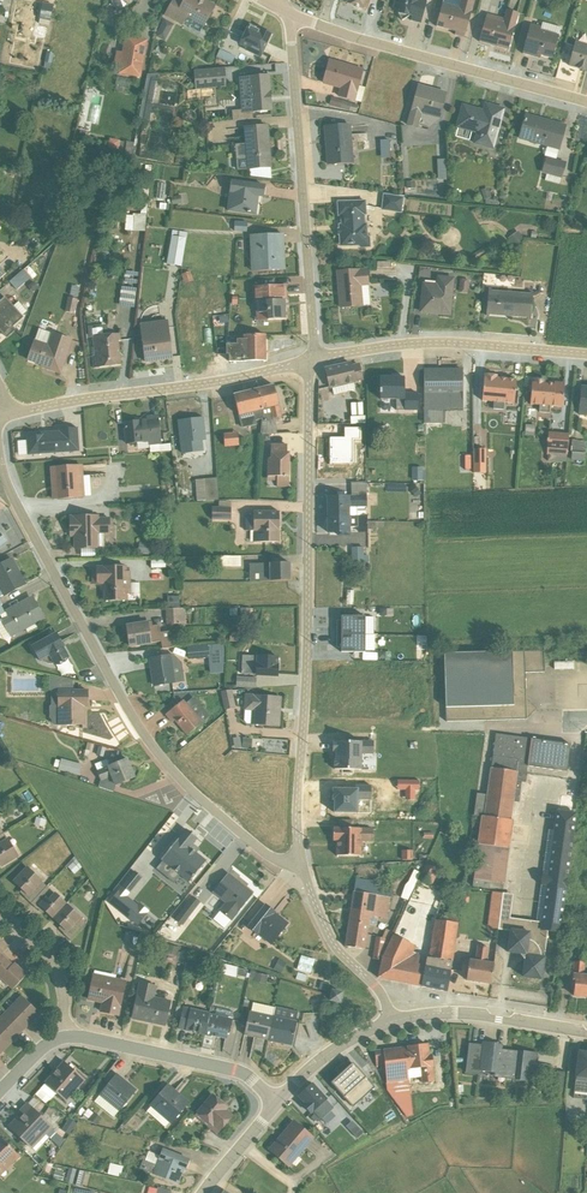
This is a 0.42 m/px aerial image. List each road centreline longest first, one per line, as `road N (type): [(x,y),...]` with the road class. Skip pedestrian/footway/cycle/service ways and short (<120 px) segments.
road 1 (residential): [(303,864),(271,857),(207,806),(148,740),(0,459)]
road 2 (residential): [(308,362),(308,644),(296,826),(303,864)]
road 3 (residential): [(285,13),(316,361)]
road 4 (residential): [(285,13),(586,103)]
road 5 (residential): [(308,362),(12,415)]
road 6 (residential): [(586,355),(437,343),(316,361)]
road 7 (residential): [(276,1101),(236,1070),(66,1037)]
road 8 (unclassified): [(586,1034),(456,1012),(394,1021)]
road 9 (residential): [(0,912),(52,965),(66,1037)]
road 10 (unclassified): [(394,1021),(328,1053),(276,1101)]

